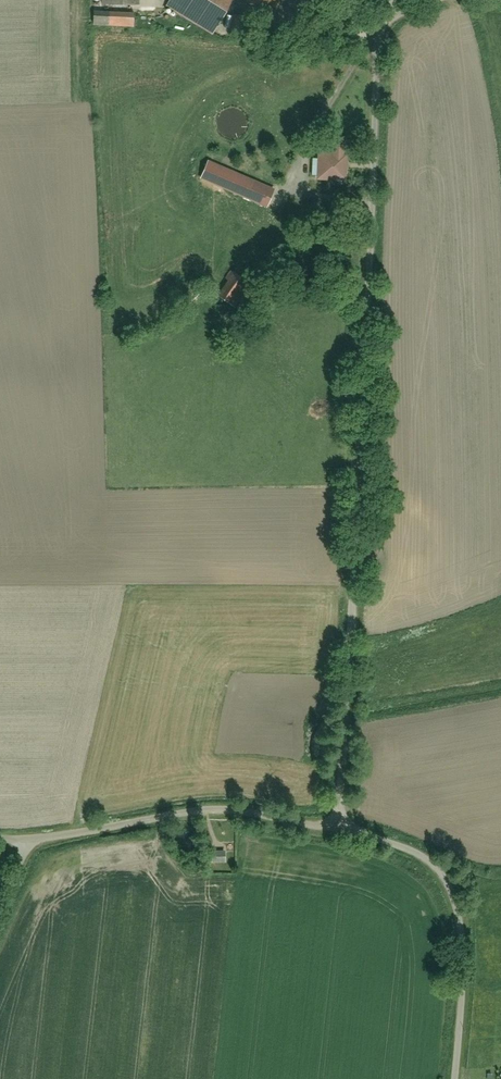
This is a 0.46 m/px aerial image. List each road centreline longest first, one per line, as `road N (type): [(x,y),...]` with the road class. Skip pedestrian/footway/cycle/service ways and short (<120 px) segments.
road 1 (residential): [(398,0),(380,36),(339,828)]
road 2 (residential): [(453,1078),(461,950),(449,896),(410,848),(339,828)]
road 3 (residential): [(339,828),(226,811),(29,843)]

